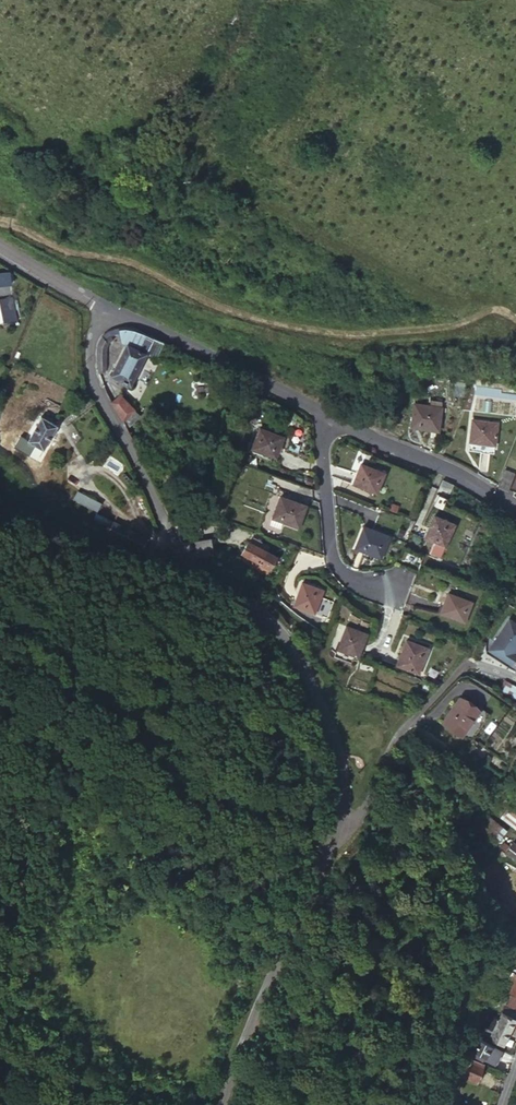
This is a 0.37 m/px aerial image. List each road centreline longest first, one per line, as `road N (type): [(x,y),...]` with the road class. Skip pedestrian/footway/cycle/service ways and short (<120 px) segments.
road 1 (residential): [(108,306),(92,330),(88,355),(96,394),(177,560),(257,608),(288,645),(336,772),(340,826)]
road 2 (unclassified): [(340,826),(254,1012),(222,1104)]
road 3 (residential): [(321,410),(108,306)]
road 4 (residential): [(515,512),(321,410)]
road 5 (residential): [(321,410),(329,552),(351,577),(387,583)]
road 6 (residential): [(340,826),(387,753),(454,676)]
road 7 (residential): [(108,306),(0,244)]

